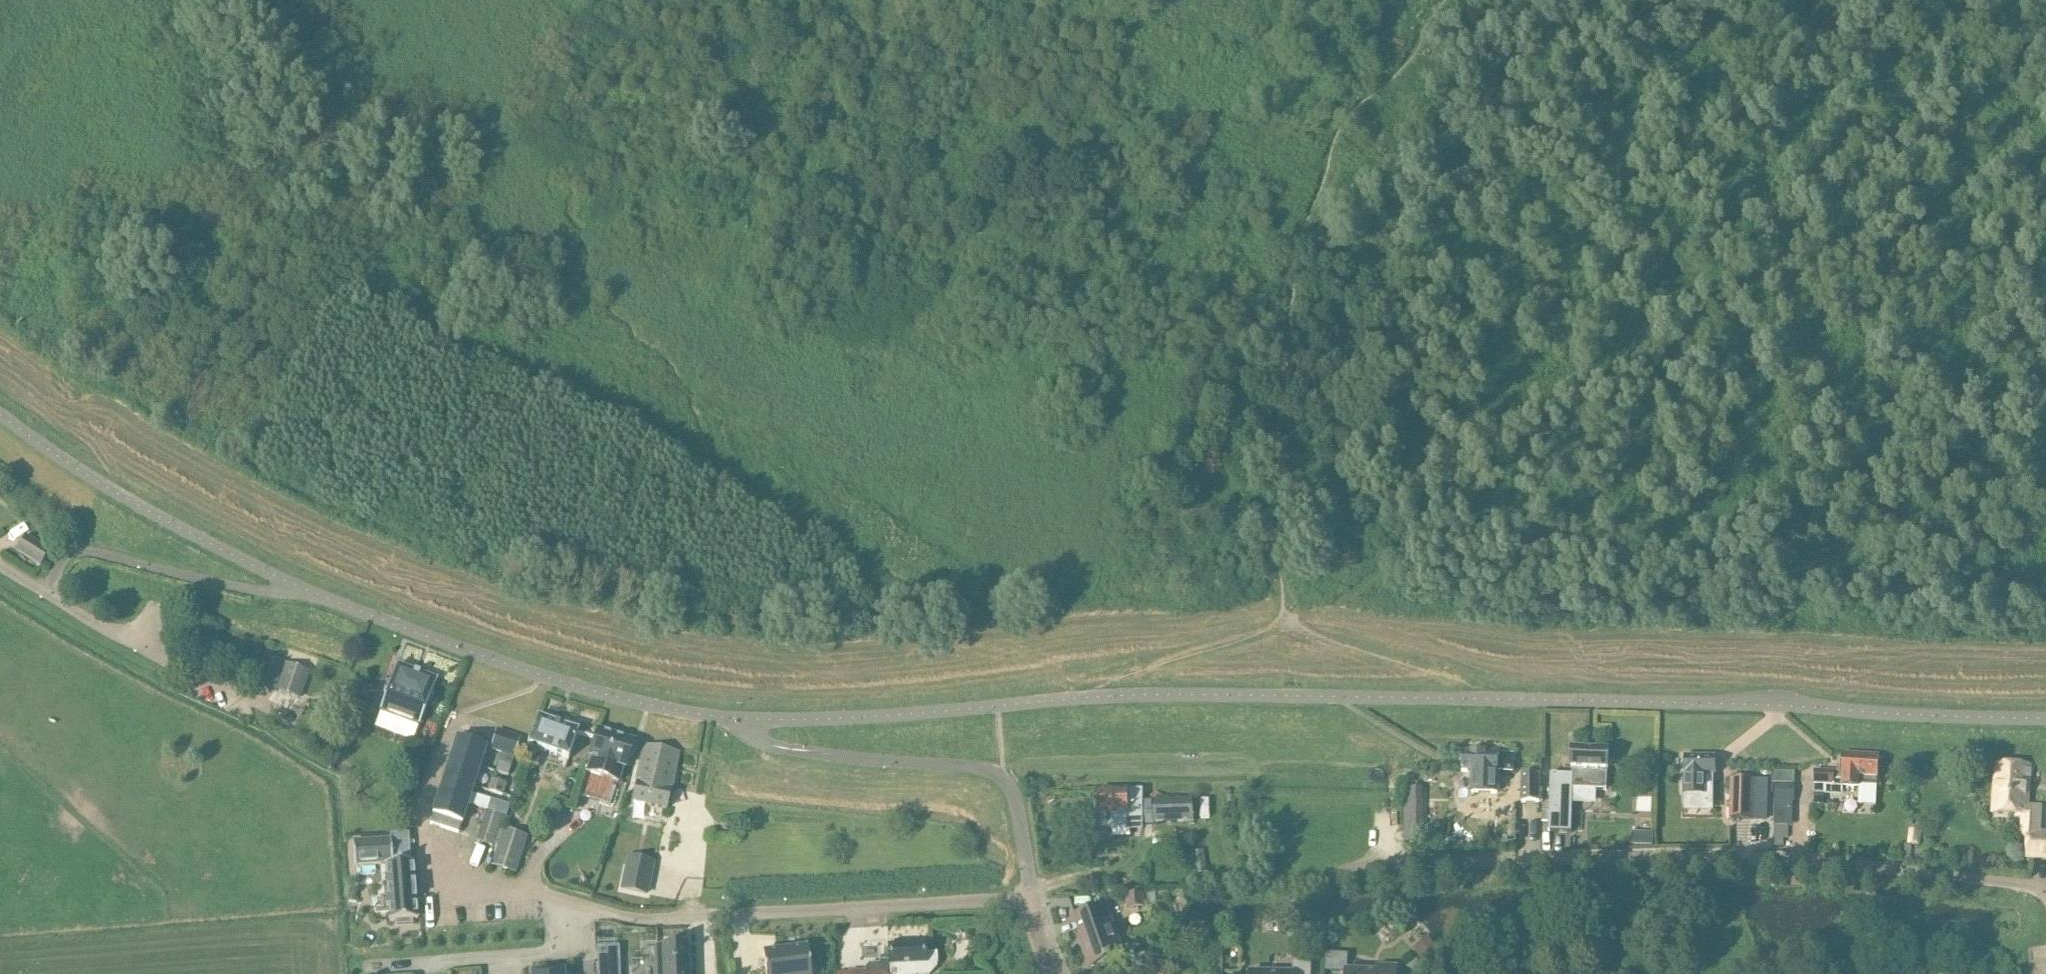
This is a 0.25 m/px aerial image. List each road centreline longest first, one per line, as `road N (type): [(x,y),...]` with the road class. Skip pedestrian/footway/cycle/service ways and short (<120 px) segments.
road 1 (residential): [(2045,892),(1800,865),(1394,869),(1384,829)]
road 2 (residential): [(429,874),(531,890),(632,920),(1031,908)]
road 3 (track): [(1283,610),(1266,630),(1063,701)]
road 4 (track): [(1502,705),(1305,631),(1283,610)]
road 5 (unclassified): [(0,563),(170,660)]

